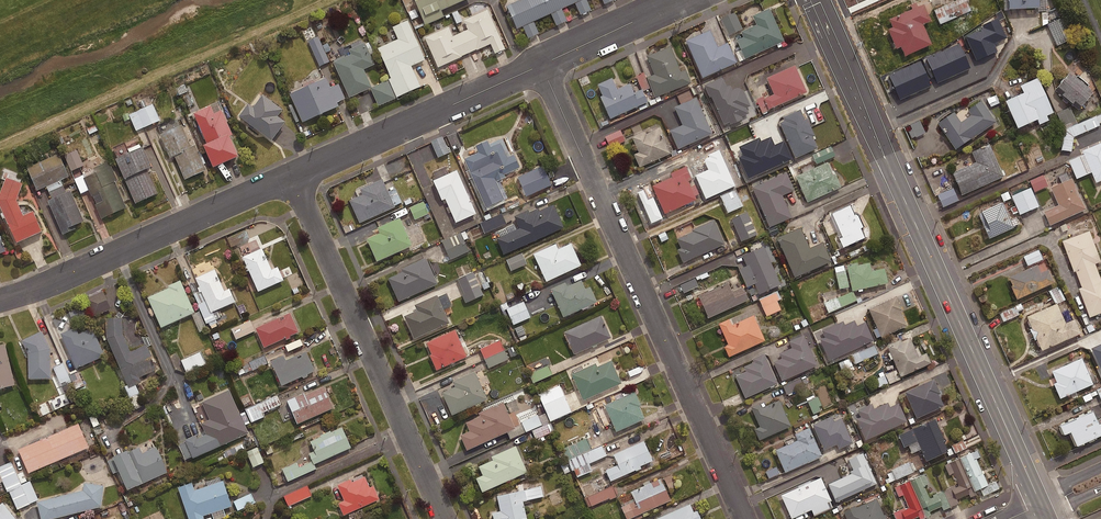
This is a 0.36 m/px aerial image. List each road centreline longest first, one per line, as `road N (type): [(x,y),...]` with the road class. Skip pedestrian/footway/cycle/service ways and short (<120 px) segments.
road 1 (primary): [(1041,504),(819,0)]
road 2 (residential): [(542,65),(745,518)]
road 3 (residential): [(292,176),(445,518)]
road 4 (residential): [(292,176),(0,300)]
road 5 (residential): [(542,65),(292,176)]
road 6 (residential): [(683,0),(542,65)]

